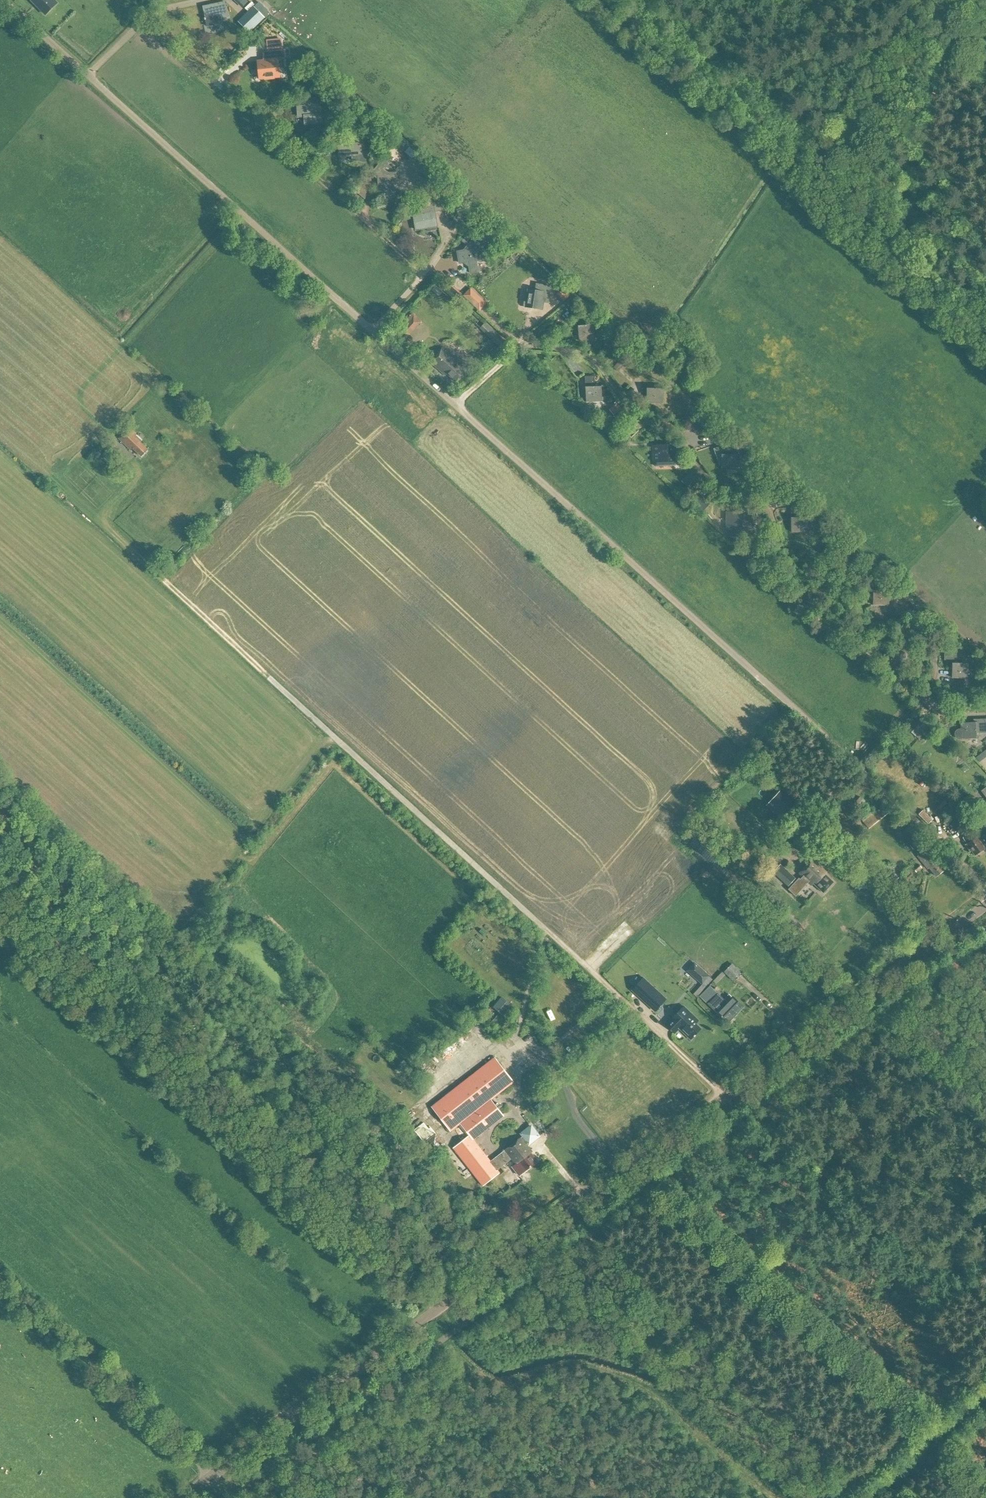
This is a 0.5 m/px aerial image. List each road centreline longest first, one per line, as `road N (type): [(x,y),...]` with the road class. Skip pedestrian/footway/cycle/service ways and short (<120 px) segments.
road 1 (unclassified): [(985,888),(7,0)]
road 2 (tertiary): [(181,1497),(985,906)]
road 3 (track): [(857,766),(932,687),(933,649),(923,636),(868,630),(842,569),(794,565),(763,507),(718,486),(674,427),(640,420),(604,368),(584,354),(523,347),(455,404)]
road 4 (track): [(269,677),(100,521),(139,478),(131,461)]
road 5 (track): [(866,775),(838,811),(836,828),(908,891),(936,941),(985,991)]
road 6 (track): [(426,274),(308,170),(306,158),(337,125)]
road 7 (track): [(912,0),(782,163)]
road 8 (track): [(242,213),(122,346)]

